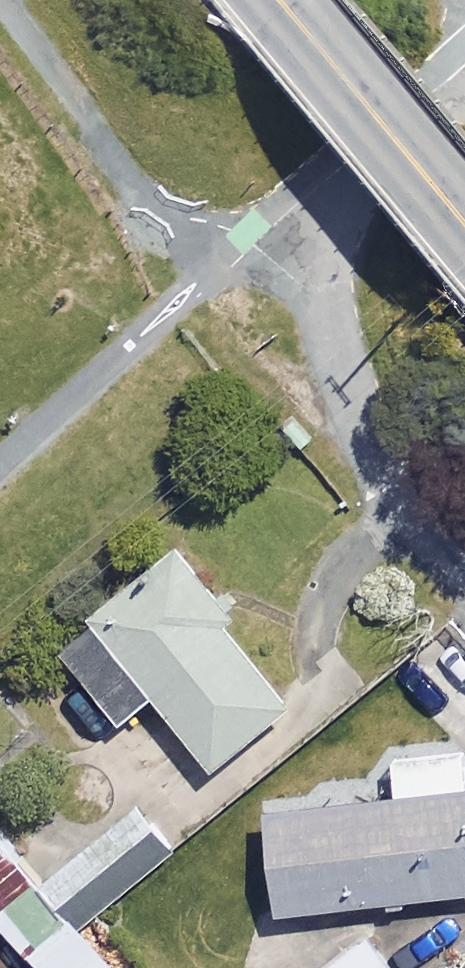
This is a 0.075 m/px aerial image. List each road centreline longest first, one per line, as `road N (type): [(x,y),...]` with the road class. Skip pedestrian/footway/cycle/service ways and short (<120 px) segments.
road 1 (residential): [(464,579),(398,507),(355,424),(325,326),(327,308)]
road 2 (trunk): [(279,0),(464,222)]

